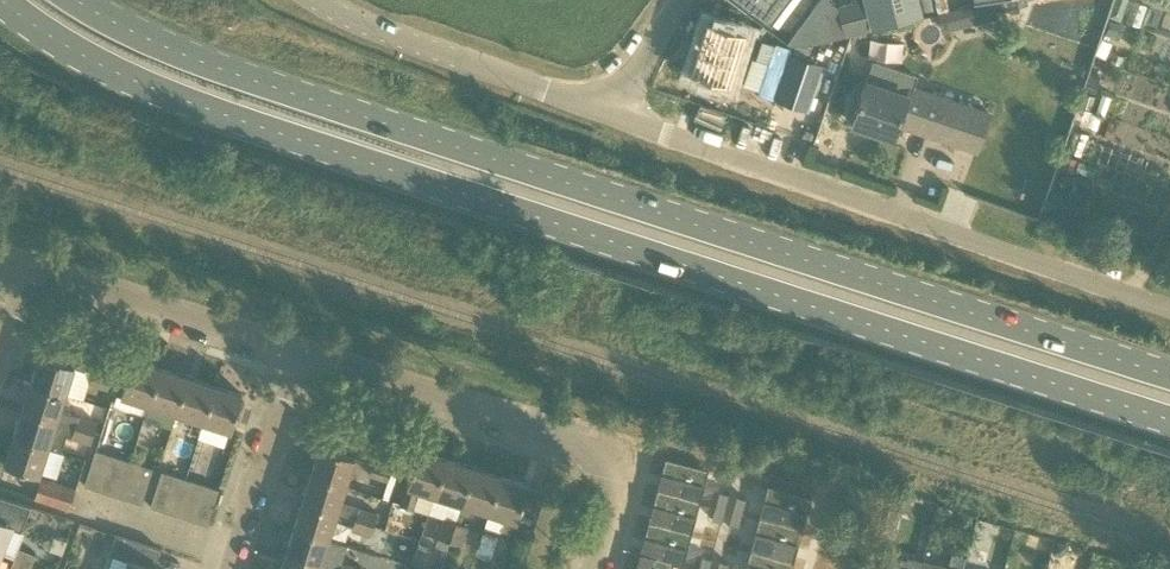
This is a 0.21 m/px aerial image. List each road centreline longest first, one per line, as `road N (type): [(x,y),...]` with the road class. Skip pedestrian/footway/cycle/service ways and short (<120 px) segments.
road 1 (primary): [(3,0),(124,76),(217,113),(1169,421)]
road 2 (primary): [(1169,377),(329,108),(161,45),(77,0)]
road 3 (unclassified): [(1169,310),(615,114)]
road 4 (residential): [(593,568),(617,477),(605,446),(298,352)]
road 5 (unclassified): [(615,114),(372,26),(321,0)]
road 6 (residential): [(298,352),(31,269)]
road 7 (residential): [(229,568),(298,352)]
road 8 (unclassified): [(615,114),(681,0)]

